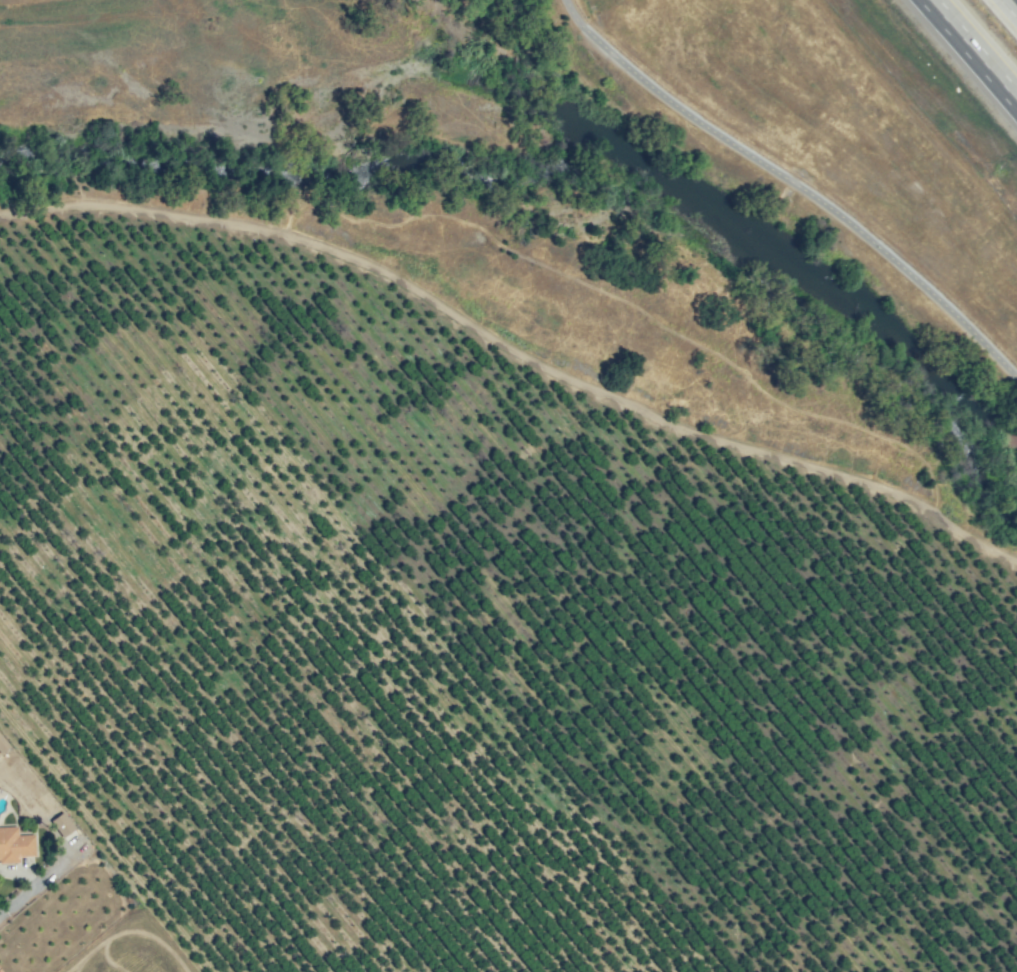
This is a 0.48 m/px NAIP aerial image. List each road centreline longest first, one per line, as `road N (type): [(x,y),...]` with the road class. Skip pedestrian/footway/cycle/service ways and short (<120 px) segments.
road 1 (track): [(1016,561),(996,555),(919,498),(663,421),(480,336),(380,265),(277,228),(97,201),(0,222)]
road 2 (motorway): [(927,0),(1016,102)]

